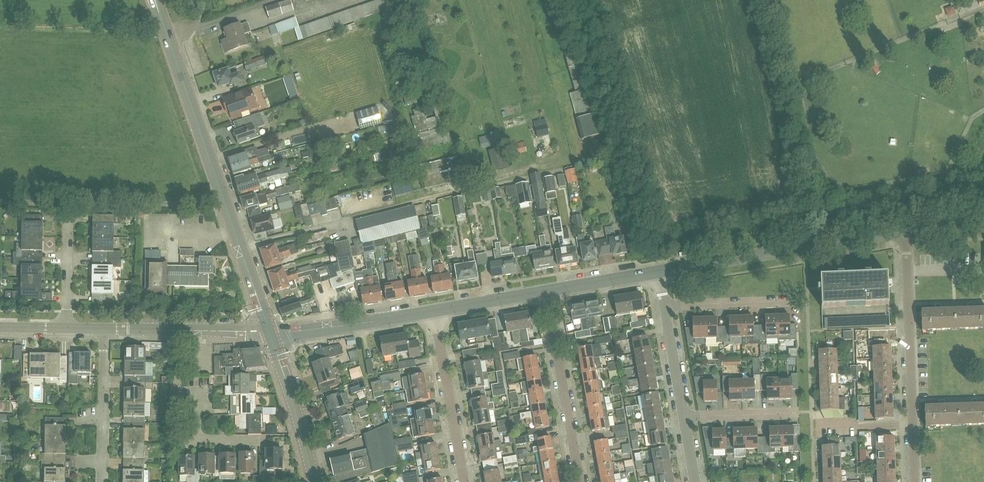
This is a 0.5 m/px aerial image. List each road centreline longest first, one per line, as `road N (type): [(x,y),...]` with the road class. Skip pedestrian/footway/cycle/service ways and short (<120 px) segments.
road 1 (secondary): [(269,332),(156,0)]
road 2 (track): [(241,249),(574,160)]
road 3 (residential): [(915,481),(905,231)]
road 4 (tertiary): [(659,273),(905,231)]
road 5 (residential): [(579,481),(546,292)]
road 6 (residential): [(463,481),(432,312)]
road 7 (secondary): [(315,481),(269,332)]
road 8 (residential): [(102,481),(106,330)]
road 9 (residential): [(665,305),(793,301)]

